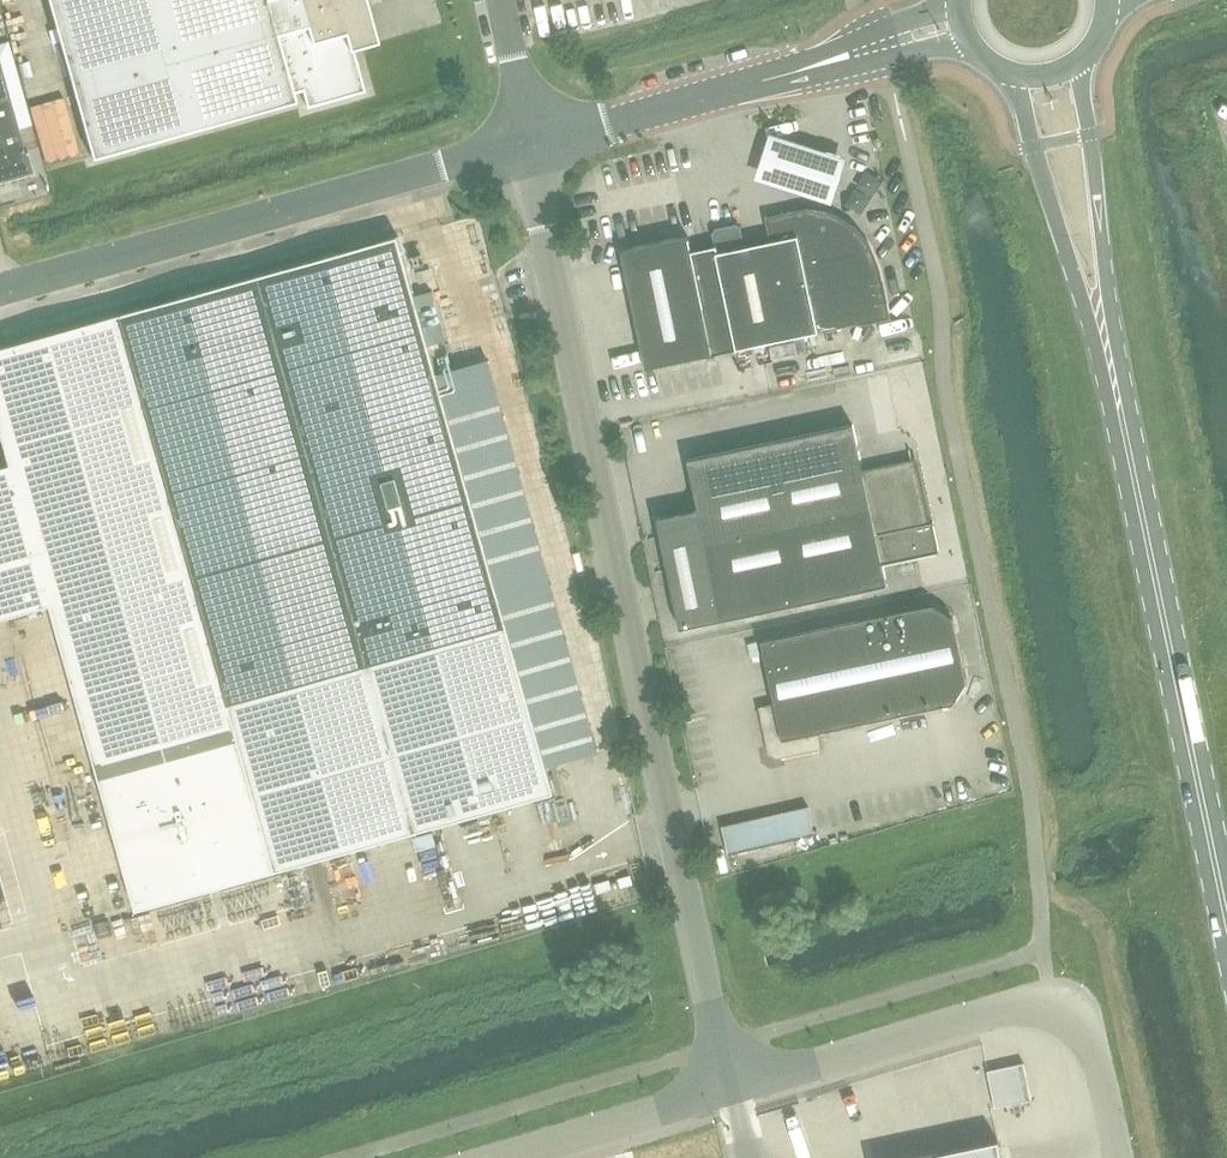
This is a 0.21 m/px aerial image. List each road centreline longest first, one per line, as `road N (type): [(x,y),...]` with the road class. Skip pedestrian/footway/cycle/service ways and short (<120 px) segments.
road 1 (unclassified): [(724,1093),(535,141)]
road 2 (unclassified): [(0,287),(535,141)]
road 3 (unclassified): [(724,1093),(1025,1009),(1057,1008),(1088,1023),(1116,1157)]
road 4 (primary): [(1226,946),(1136,477)]
road 5 (primary): [(1012,76),(1136,477)]
road 6 (primary): [(1136,477),(1079,64)]
road 7 (unclassified): [(723,92),(966,39)]
road 8 (unclassified): [(952,0),(723,92)]
road 9 (unclassified): [(505,1157),(724,1093)]
road 10 (unclassified): [(535,141),(723,92)]
road 11 (unclassified): [(535,141),(504,0)]

